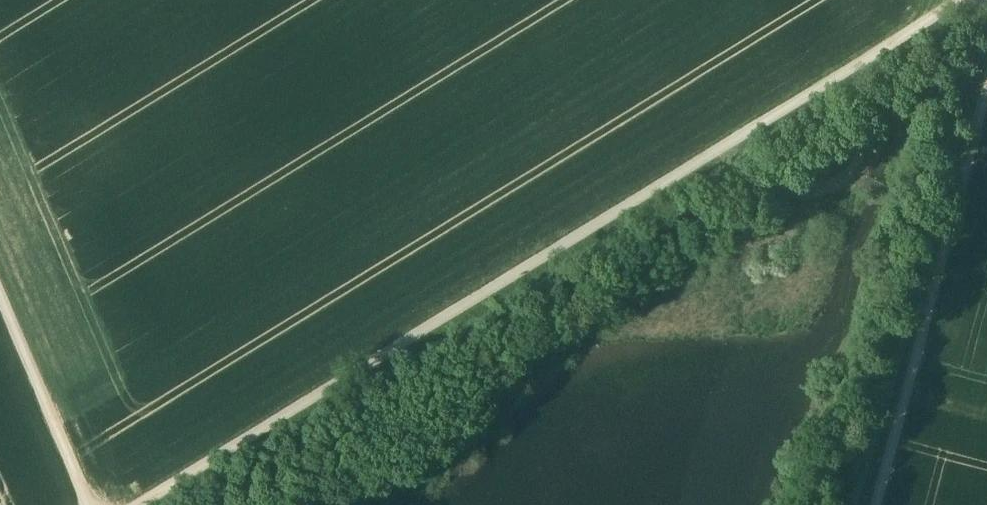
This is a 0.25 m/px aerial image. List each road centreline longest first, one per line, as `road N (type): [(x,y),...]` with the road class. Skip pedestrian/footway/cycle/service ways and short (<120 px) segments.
road 1 (track): [(143,504),(959,0)]
road 2 (track): [(879,504),(986,95)]
road 3 (track): [(0,290),(89,504)]

